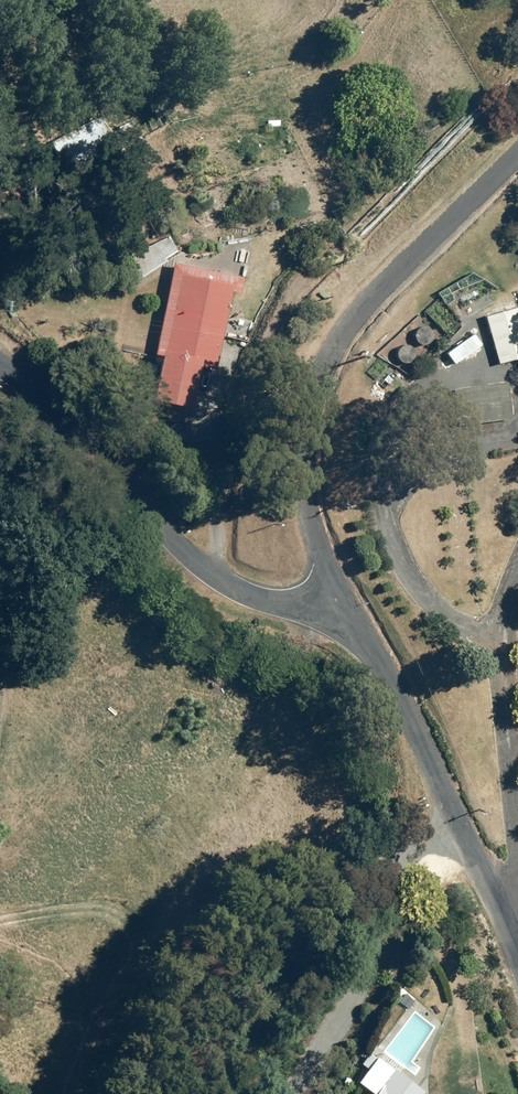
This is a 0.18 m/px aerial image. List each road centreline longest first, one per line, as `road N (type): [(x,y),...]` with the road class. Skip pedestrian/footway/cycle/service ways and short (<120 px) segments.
road 1 (unclassified): [(517,154),(375,291),(323,371),(304,466),(308,517),(349,608)]
road 2 (unclassified): [(0,363),(57,406),(167,534),(213,575),(248,594),(349,608)]
road 3 (unclassified): [(349,608),(397,686),(517,947)]

